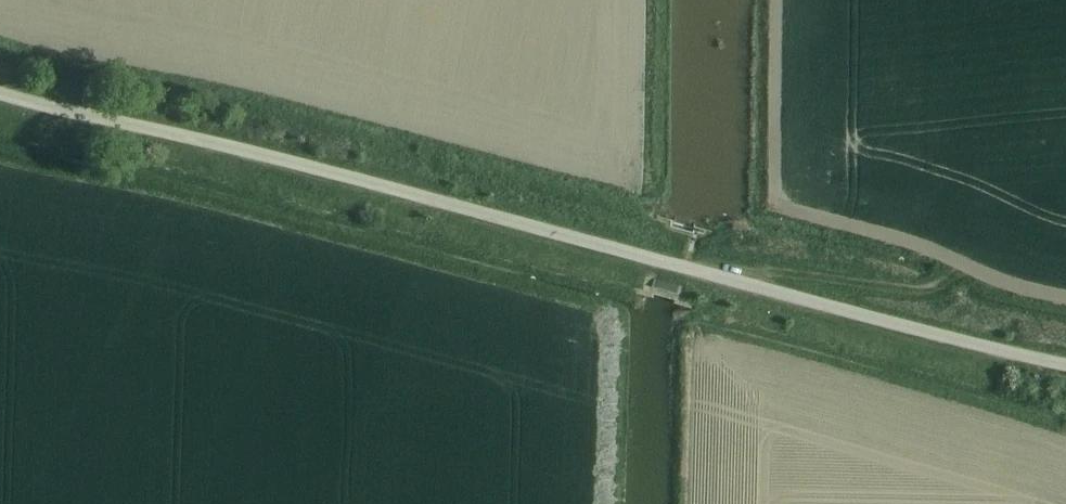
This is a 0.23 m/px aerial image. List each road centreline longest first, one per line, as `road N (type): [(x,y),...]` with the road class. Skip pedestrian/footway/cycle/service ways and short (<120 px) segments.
road 1 (unclassified): [(1065,361),(0,96)]

